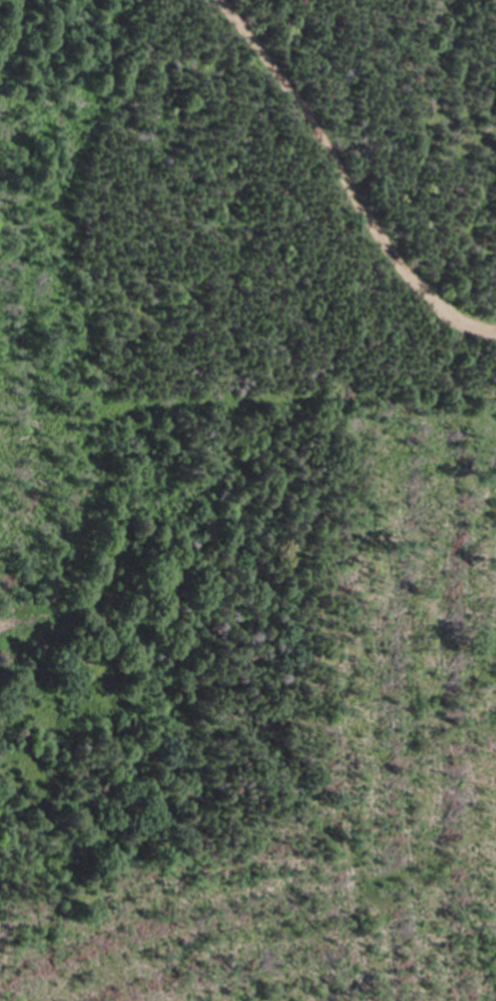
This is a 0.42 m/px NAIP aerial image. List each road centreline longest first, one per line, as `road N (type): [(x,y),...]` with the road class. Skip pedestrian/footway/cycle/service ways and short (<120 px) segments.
road 1 (track): [(223,0),(312,119),(389,246),(447,309),(495,331)]

